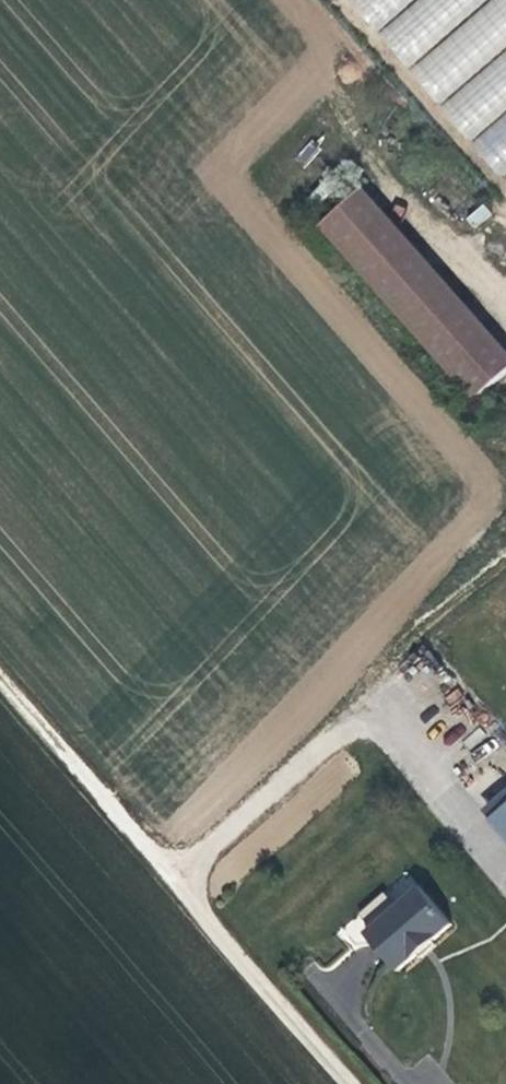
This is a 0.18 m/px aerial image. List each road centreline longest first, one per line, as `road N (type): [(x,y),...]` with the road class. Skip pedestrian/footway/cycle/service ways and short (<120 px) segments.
road 1 (track): [(0,669),(356,1083)]

